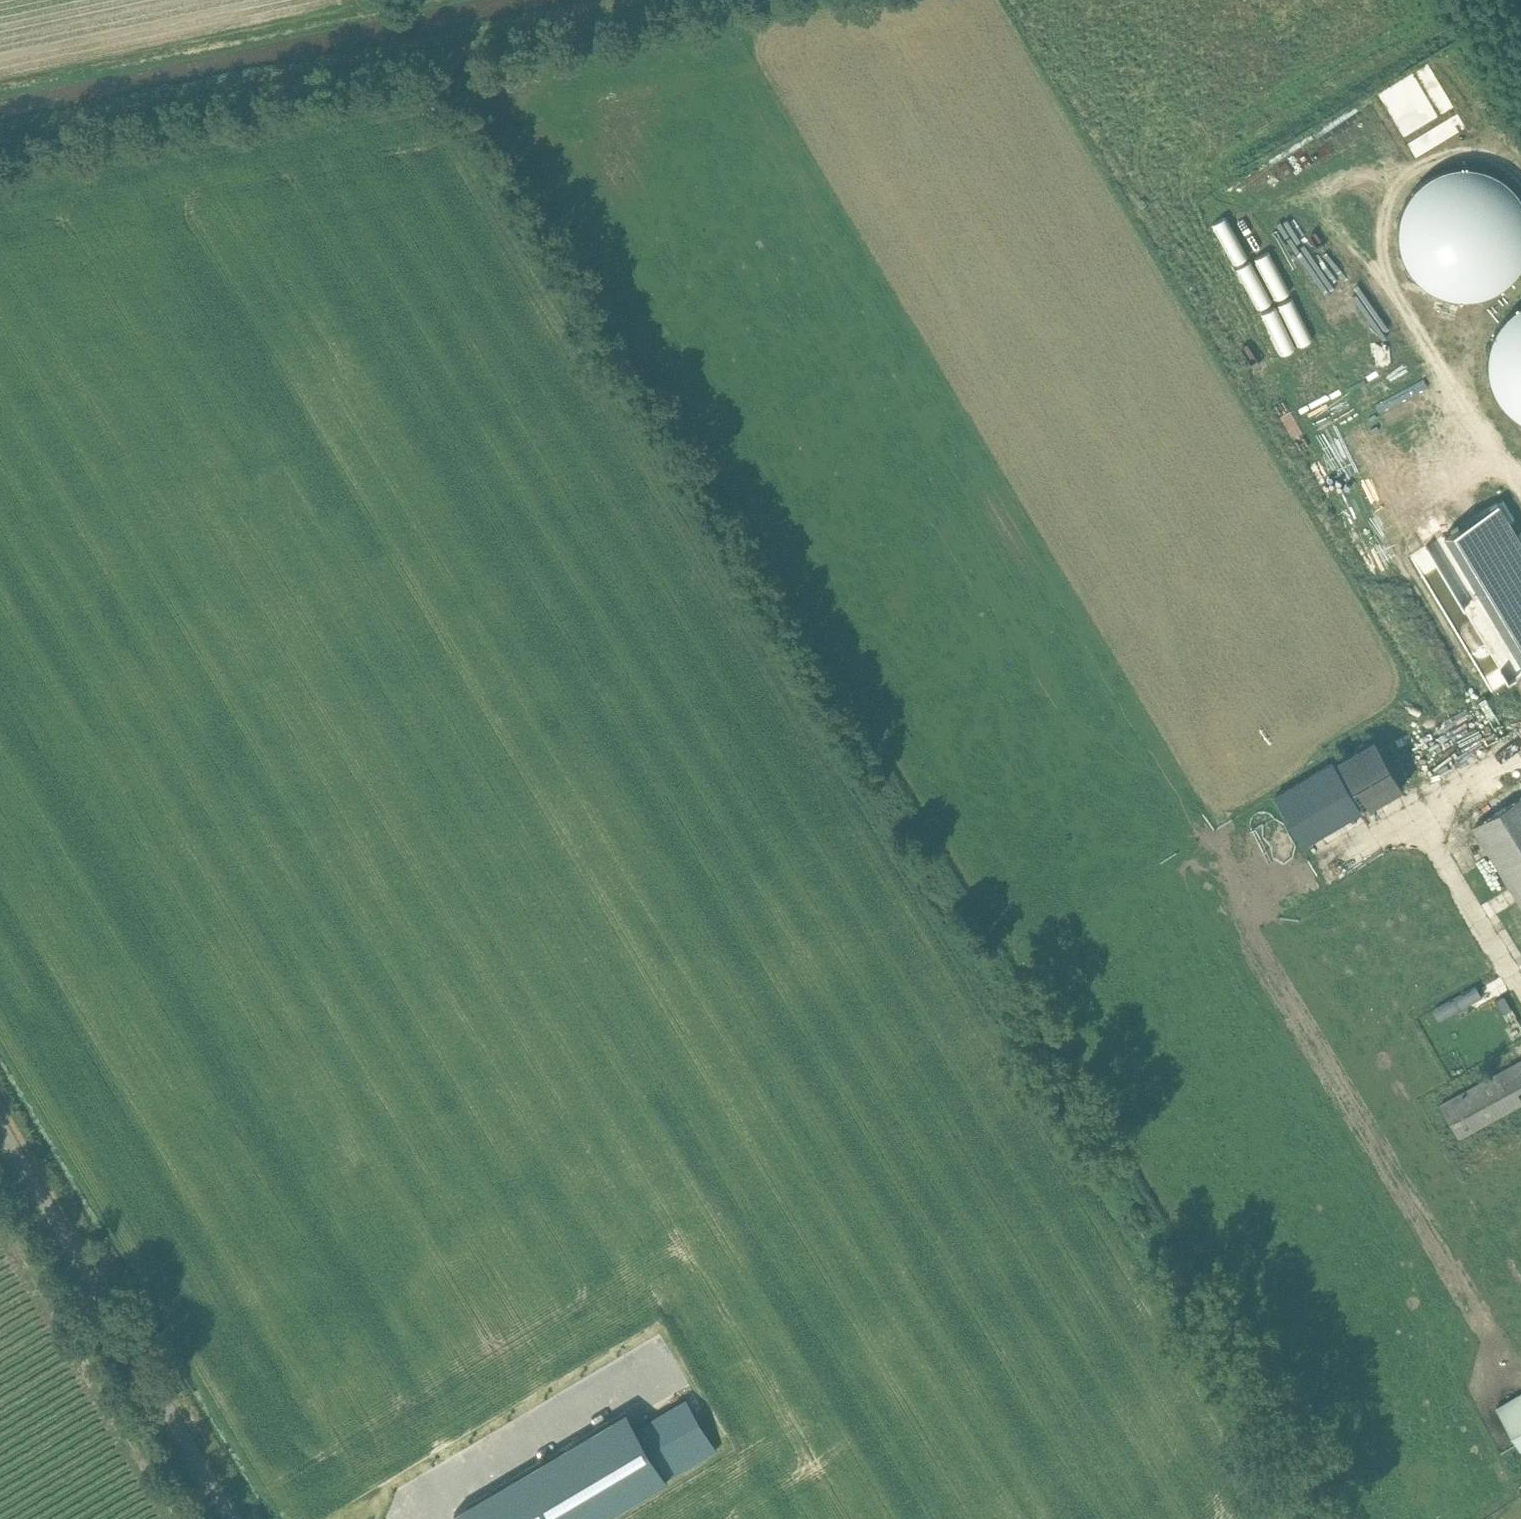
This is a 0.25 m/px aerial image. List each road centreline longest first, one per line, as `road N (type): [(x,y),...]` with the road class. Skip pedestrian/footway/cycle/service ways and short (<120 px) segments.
road 1 (track): [(700,0),(0,153)]
road 2 (unclassified): [(246,1518),(0,1111)]

